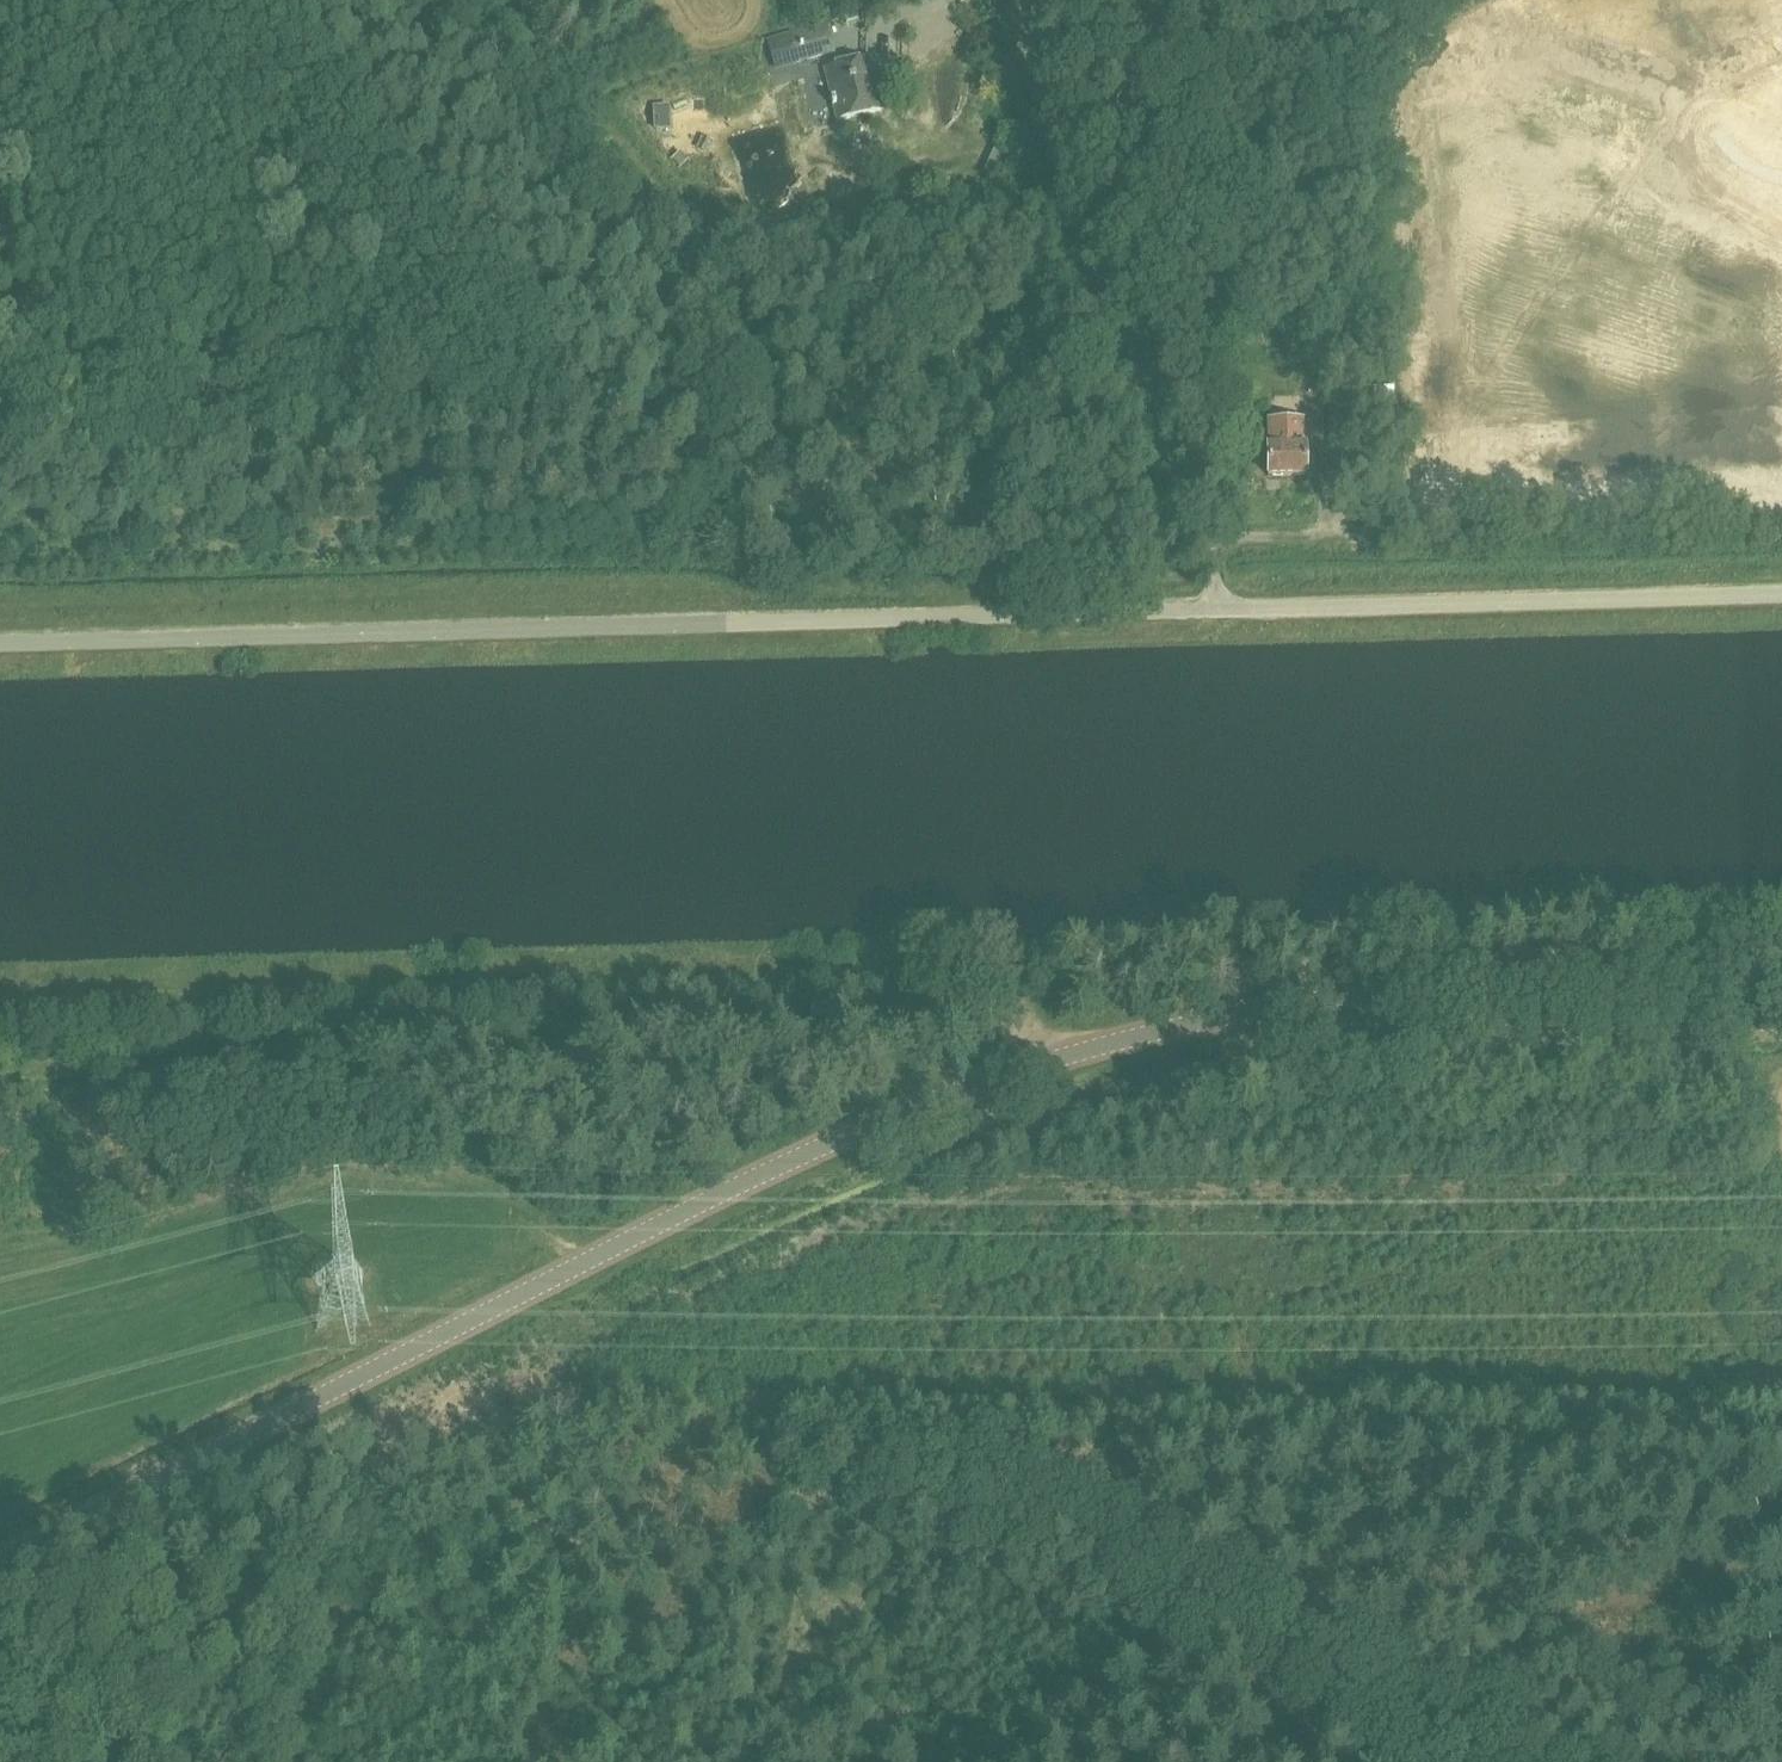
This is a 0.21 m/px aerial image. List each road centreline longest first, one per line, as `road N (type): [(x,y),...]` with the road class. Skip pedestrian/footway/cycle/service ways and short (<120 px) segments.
road 1 (secondary): [(0,1571),(1021,1062),(1148,1028),(1367,999),(1781,985)]
road 2 (unclassified): [(0,646),(1781,594)]
road 3 (track): [(1005,0),(1215,610)]

